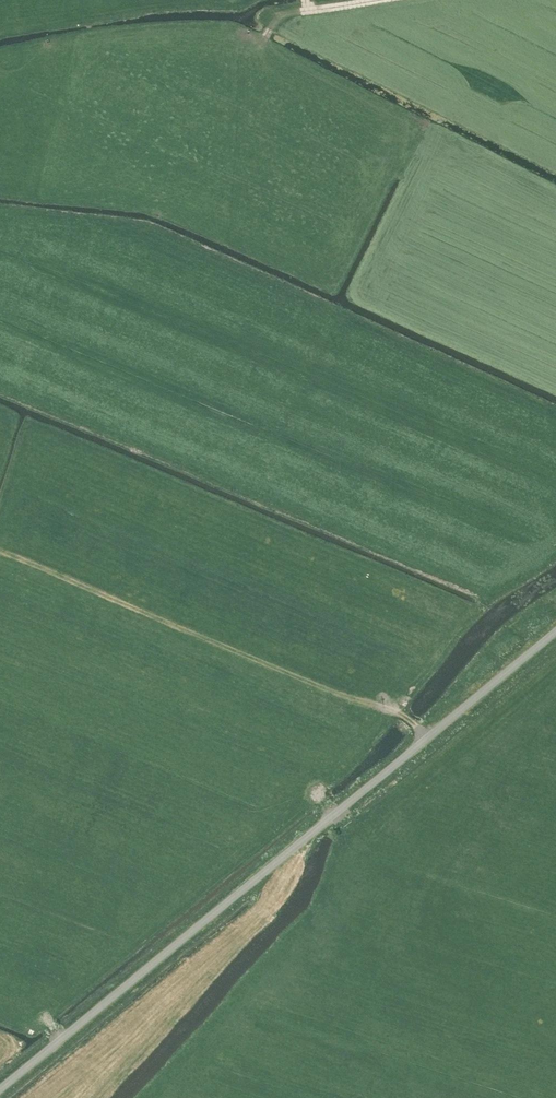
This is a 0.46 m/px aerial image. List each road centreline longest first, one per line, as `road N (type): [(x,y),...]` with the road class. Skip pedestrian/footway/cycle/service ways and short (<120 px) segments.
road 1 (unclassified): [(0,1090),(555,632)]

